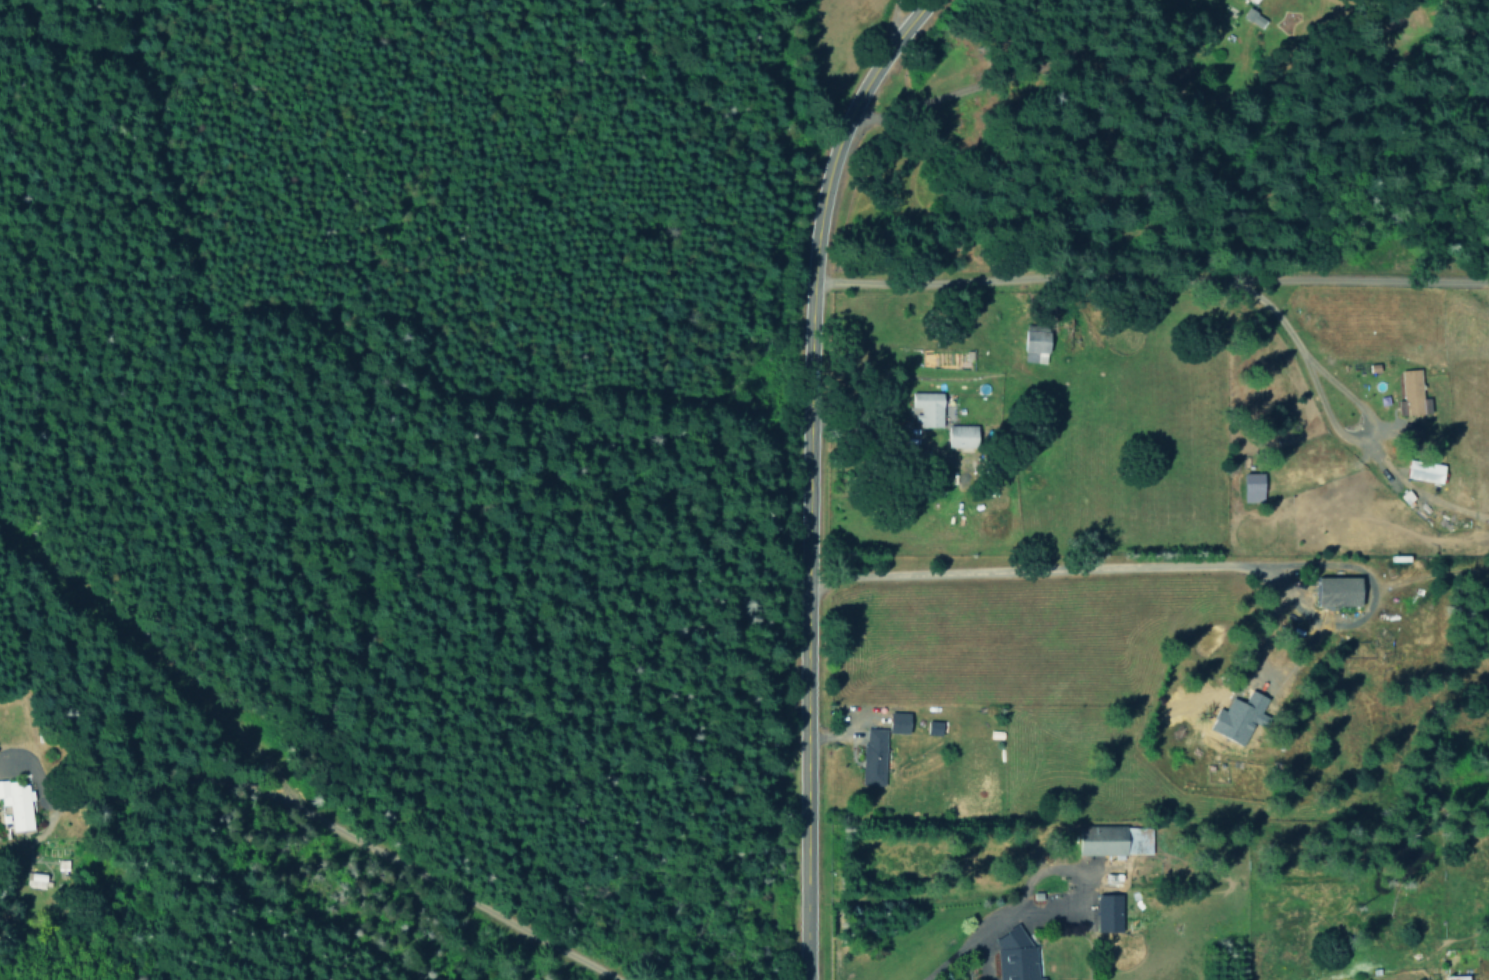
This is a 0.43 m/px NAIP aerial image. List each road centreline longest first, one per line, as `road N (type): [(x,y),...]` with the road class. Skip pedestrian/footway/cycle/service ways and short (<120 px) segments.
road 1 (tertiary): [(801,979),(802,903),(779,660),(783,303),(832,112),(910,0)]
road 2 (residential): [(598,979),(430,897),(152,736),(63,706),(0,526)]
road 3 (residential): [(783,303),(1028,279),(1123,317),(1233,278),(1397,440)]
road 4 (residential): [(36,629),(101,529),(161,466),(365,297)]
road 5 (residential): [(832,112),(882,77),(1028,49),(1222,92)]

